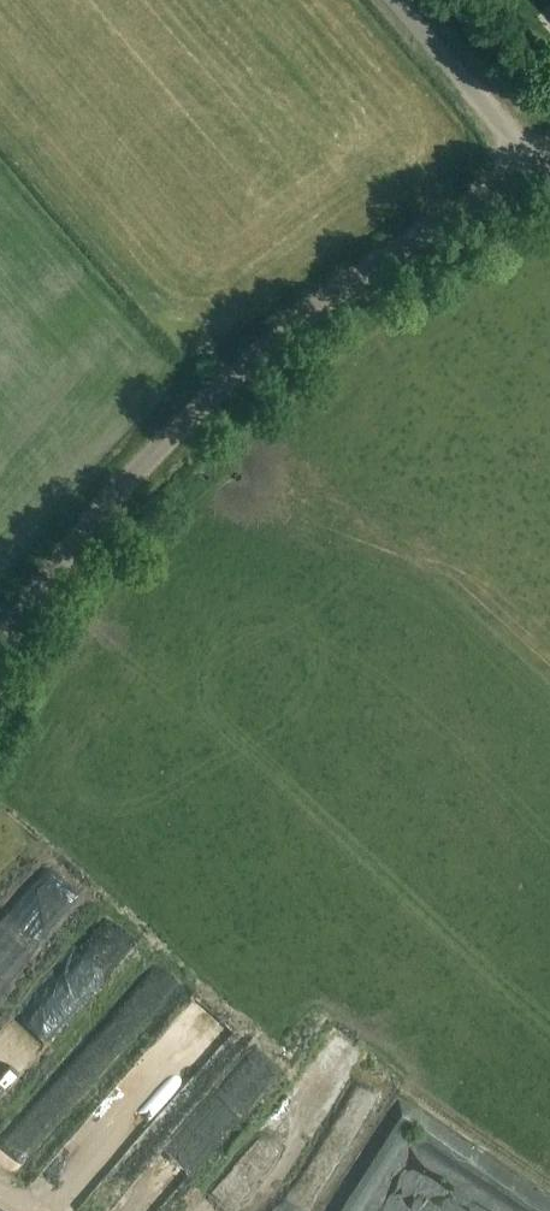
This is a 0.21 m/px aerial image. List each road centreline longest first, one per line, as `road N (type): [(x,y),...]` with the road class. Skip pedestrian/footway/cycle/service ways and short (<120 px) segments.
road 1 (unclassified): [(0,643),(97,511),(256,355),(333,292),(536,168)]
road 2 (unclassified): [(536,168),(391,0)]

